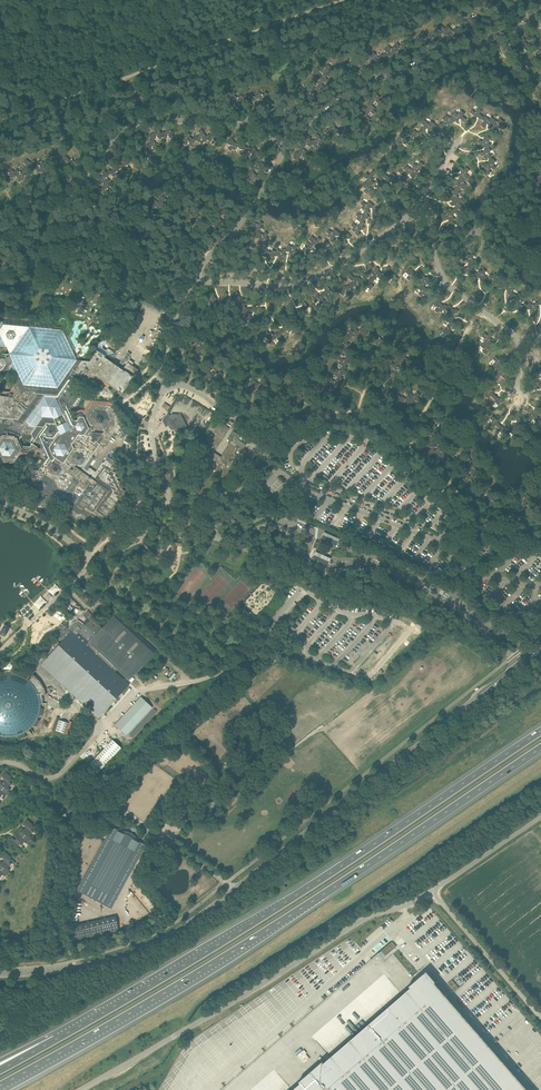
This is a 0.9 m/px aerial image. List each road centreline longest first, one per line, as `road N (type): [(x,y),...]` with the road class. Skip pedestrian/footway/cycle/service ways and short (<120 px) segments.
road 1 (tertiary): [(0,974),(97,962),(178,931),(540,649)]
road 2 (motorway): [(0,1085),(212,964),(540,747)]
road 3 (motorway): [(540,730),(284,903),(55,1039)]
road 4 (unclassified): [(80,1089),(366,917),(432,891)]
road 5 (track): [(336,0),(0,117)]
road 6 (unclassified): [(540,1017),(432,891)]
road 7 (unclassified): [(540,817),(432,891)]
road 8 (track): [(223,879),(118,808)]

